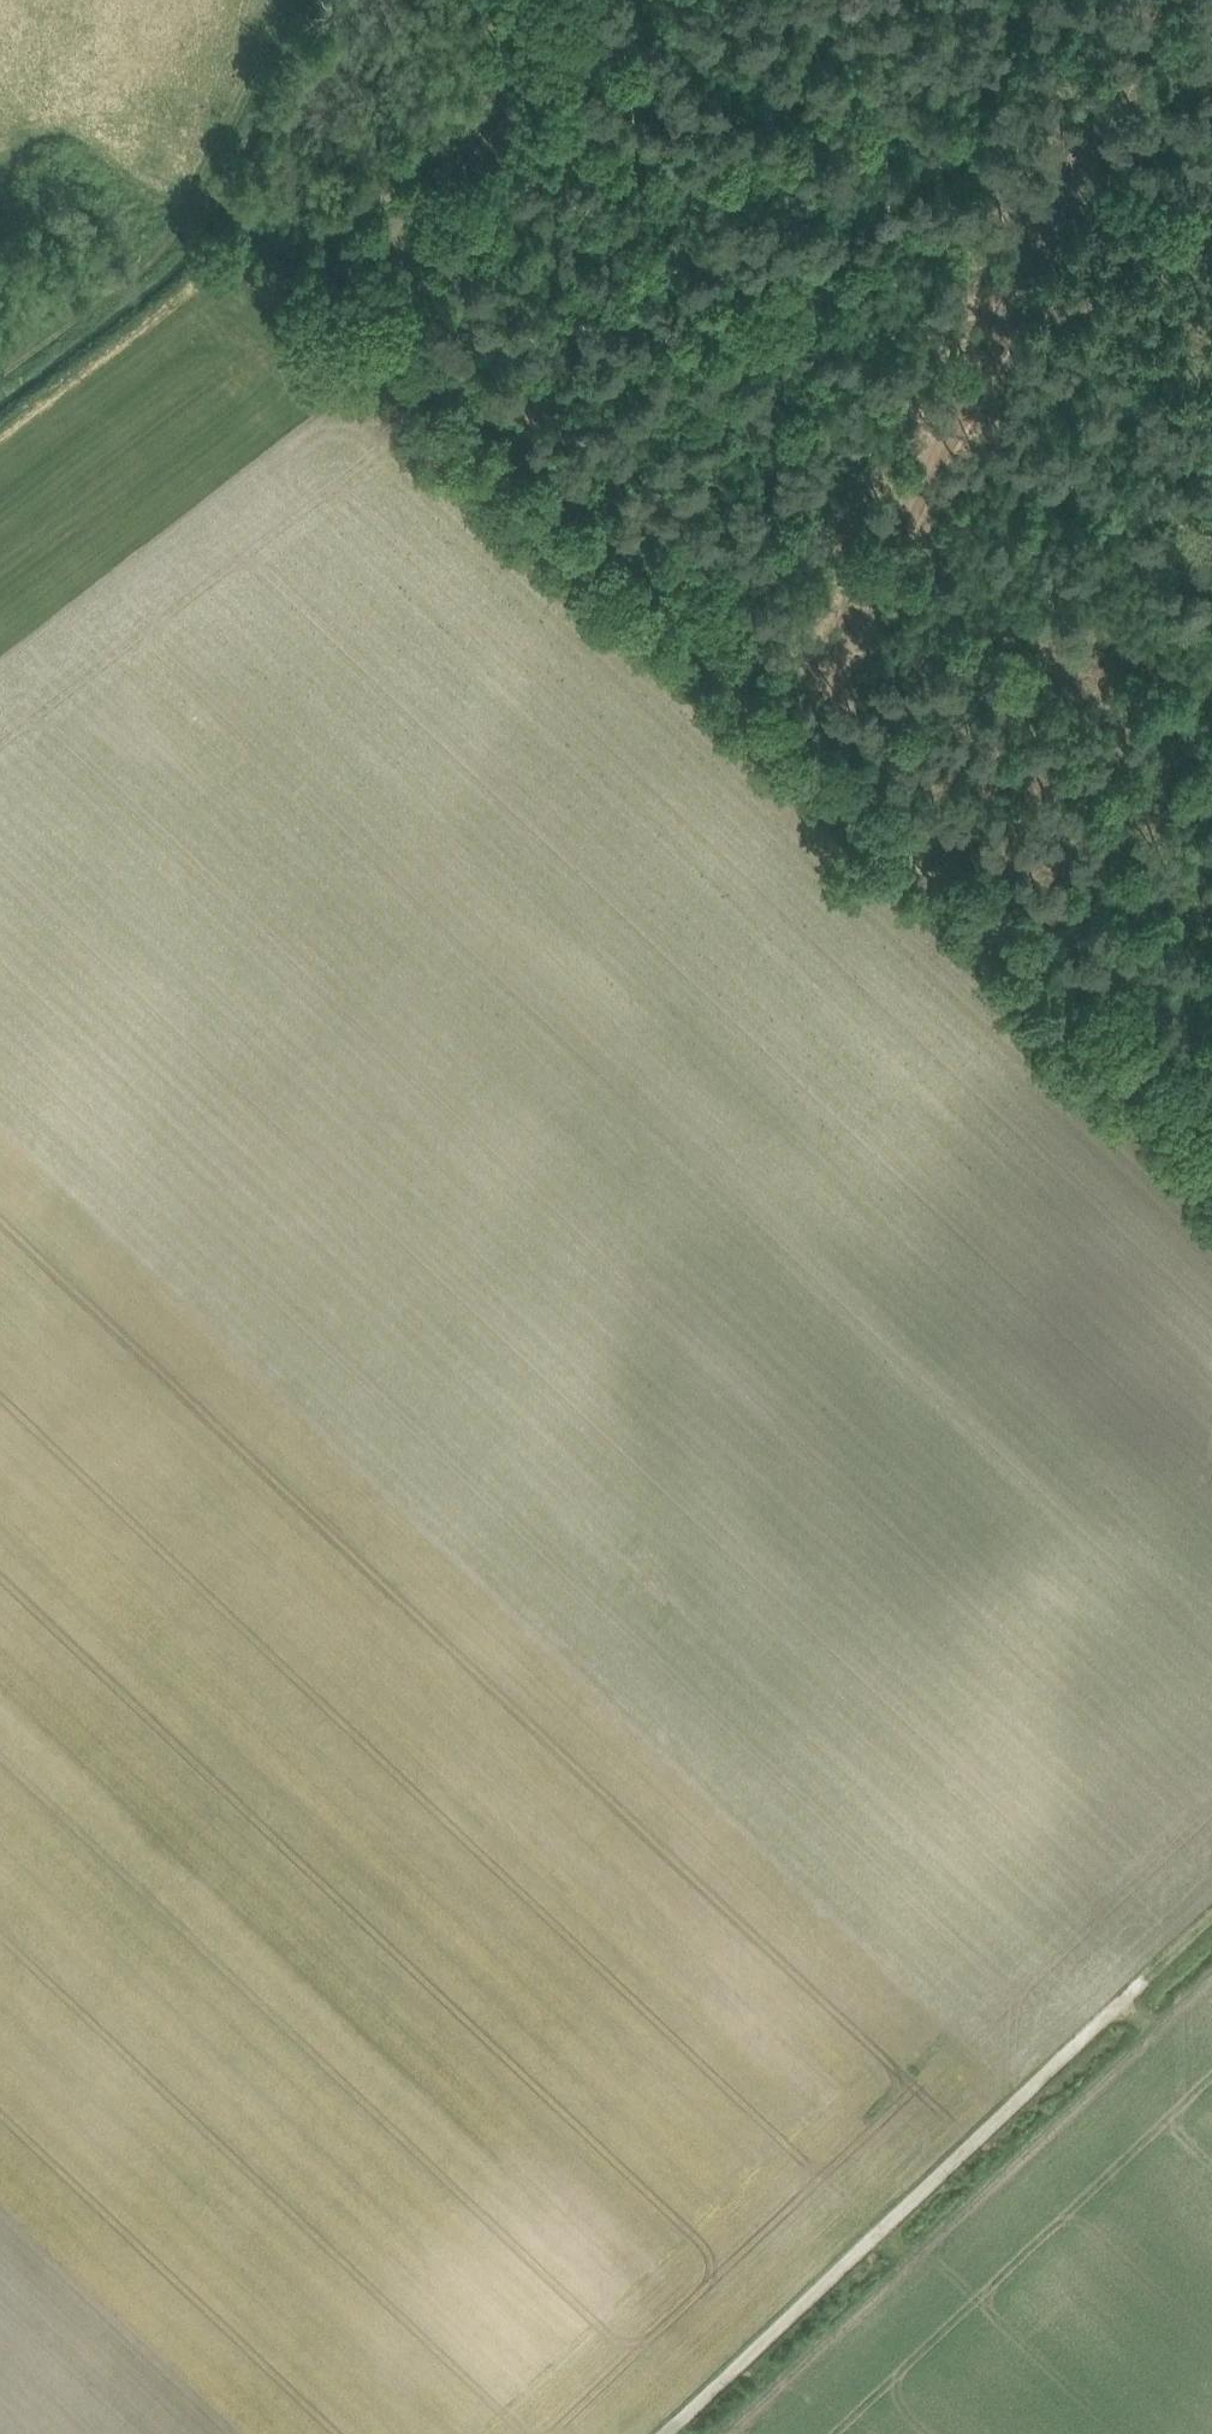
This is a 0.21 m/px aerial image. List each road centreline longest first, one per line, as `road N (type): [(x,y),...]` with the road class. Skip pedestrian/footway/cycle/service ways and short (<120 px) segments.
road 1 (track): [(1168,0),(786,743)]
road 2 (track): [(1139,1986),(666,2433)]

